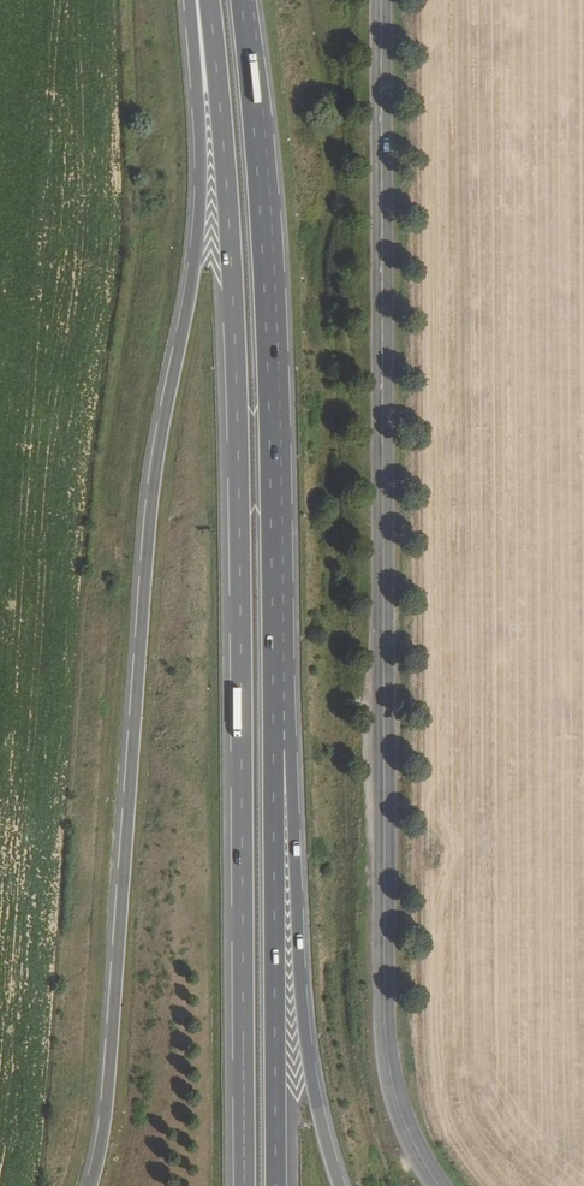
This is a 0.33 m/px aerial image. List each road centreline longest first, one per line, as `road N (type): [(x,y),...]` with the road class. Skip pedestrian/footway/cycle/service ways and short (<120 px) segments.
road 1 (tertiary): [(438,1185),(401,1117),(383,1008),(381,0)]
road 2 (motorway): [(186,0),(200,200),(150,505),(106,1112),(91,1185)]
road 3 (motorway): [(207,0),(237,475),(243,1185)]
road 4 (motorway): [(273,750),(263,251),(242,0)]
road 5 (motorway): [(341,1185),(308,1057),(273,750)]
road 6 (motorway): [(276,1185),(273,750)]

